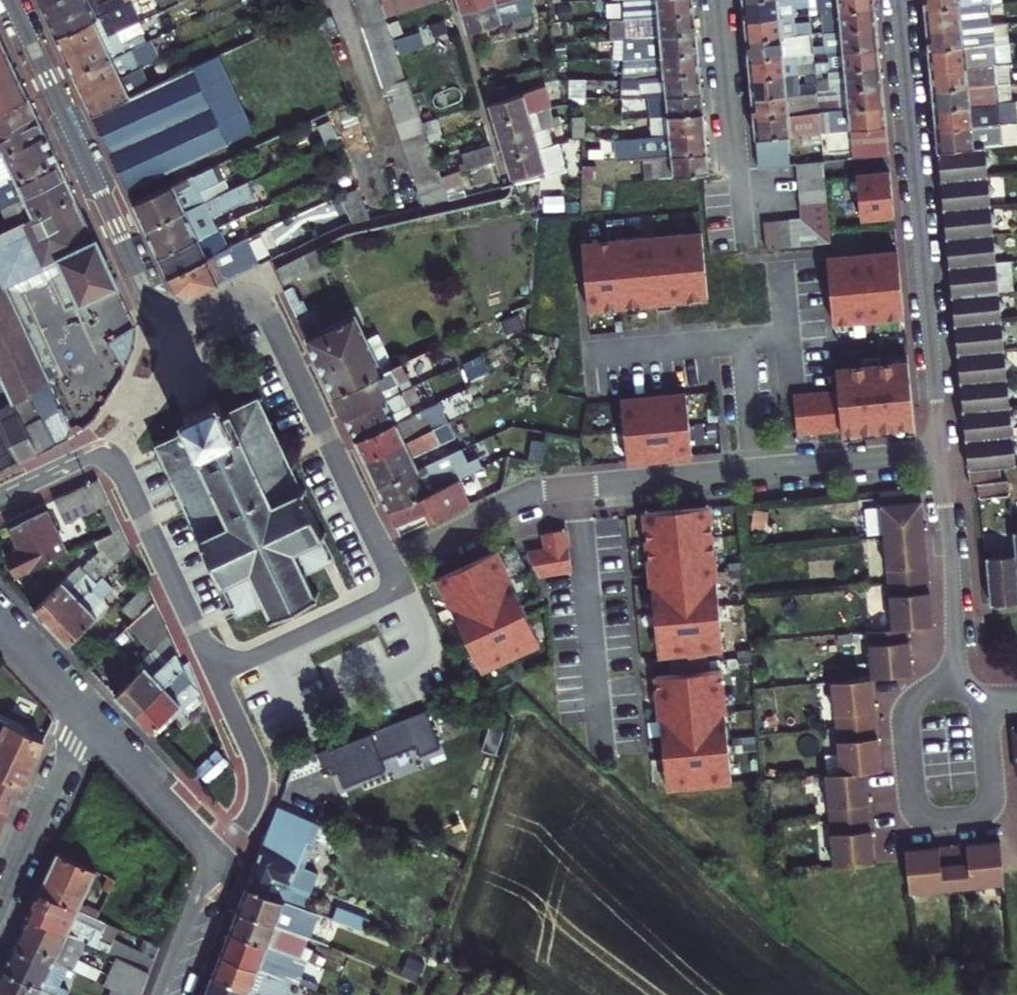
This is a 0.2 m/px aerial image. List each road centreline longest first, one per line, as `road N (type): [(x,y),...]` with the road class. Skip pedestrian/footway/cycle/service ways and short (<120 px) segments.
road 1 (residential): [(390,562),(270,307),(235,299),(164,330),(10,0)]
road 2 (residential): [(900,0),(941,454)]
road 3 (residential): [(0,502),(109,448),(212,674)]
road 4 (residential): [(941,454),(577,487)]
road 5 (residential): [(950,685),(915,699),(906,720),(911,803),(923,820),(968,821),(988,808),(983,700)]
road 6 (residential): [(601,754),(577,487)]
road 7 (residential): [(719,0),(743,242)]
road 8 (residential): [(941,454),(954,618),(950,685)]
road 9 (residential): [(212,674),(389,594),(396,575),(390,562)]
road 10 (residential): [(577,487),(525,493),(390,562)]
road 11 (residential): [(0,899),(87,715)]
road 12 (residential): [(212,674),(256,770),(252,807),(216,851)]
road 13 (residential): [(87,715),(216,851)]
road 14 (residential): [(216,851),(161,994)]
road 15 (residential): [(0,621),(87,715)]

